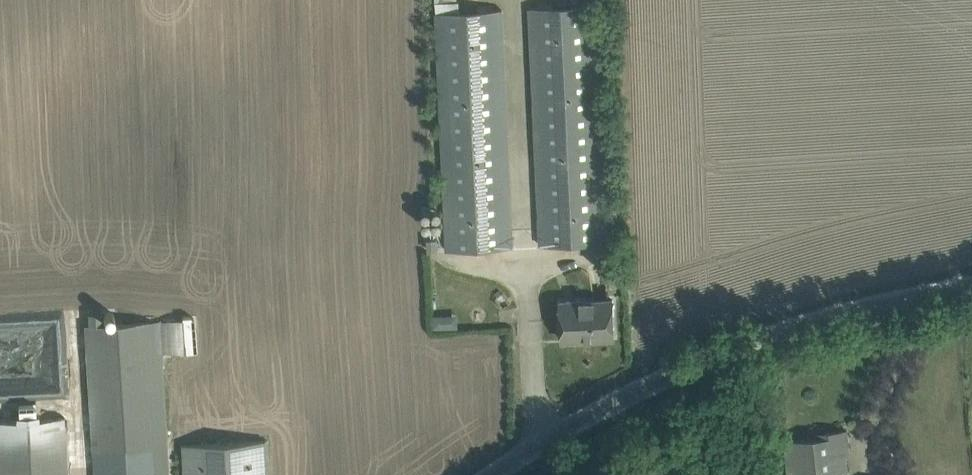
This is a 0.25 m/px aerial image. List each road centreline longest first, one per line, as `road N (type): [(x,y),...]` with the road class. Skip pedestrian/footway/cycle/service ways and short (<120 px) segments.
road 1 (unclassified): [(495,474),(582,417),(750,338),(971,290)]

